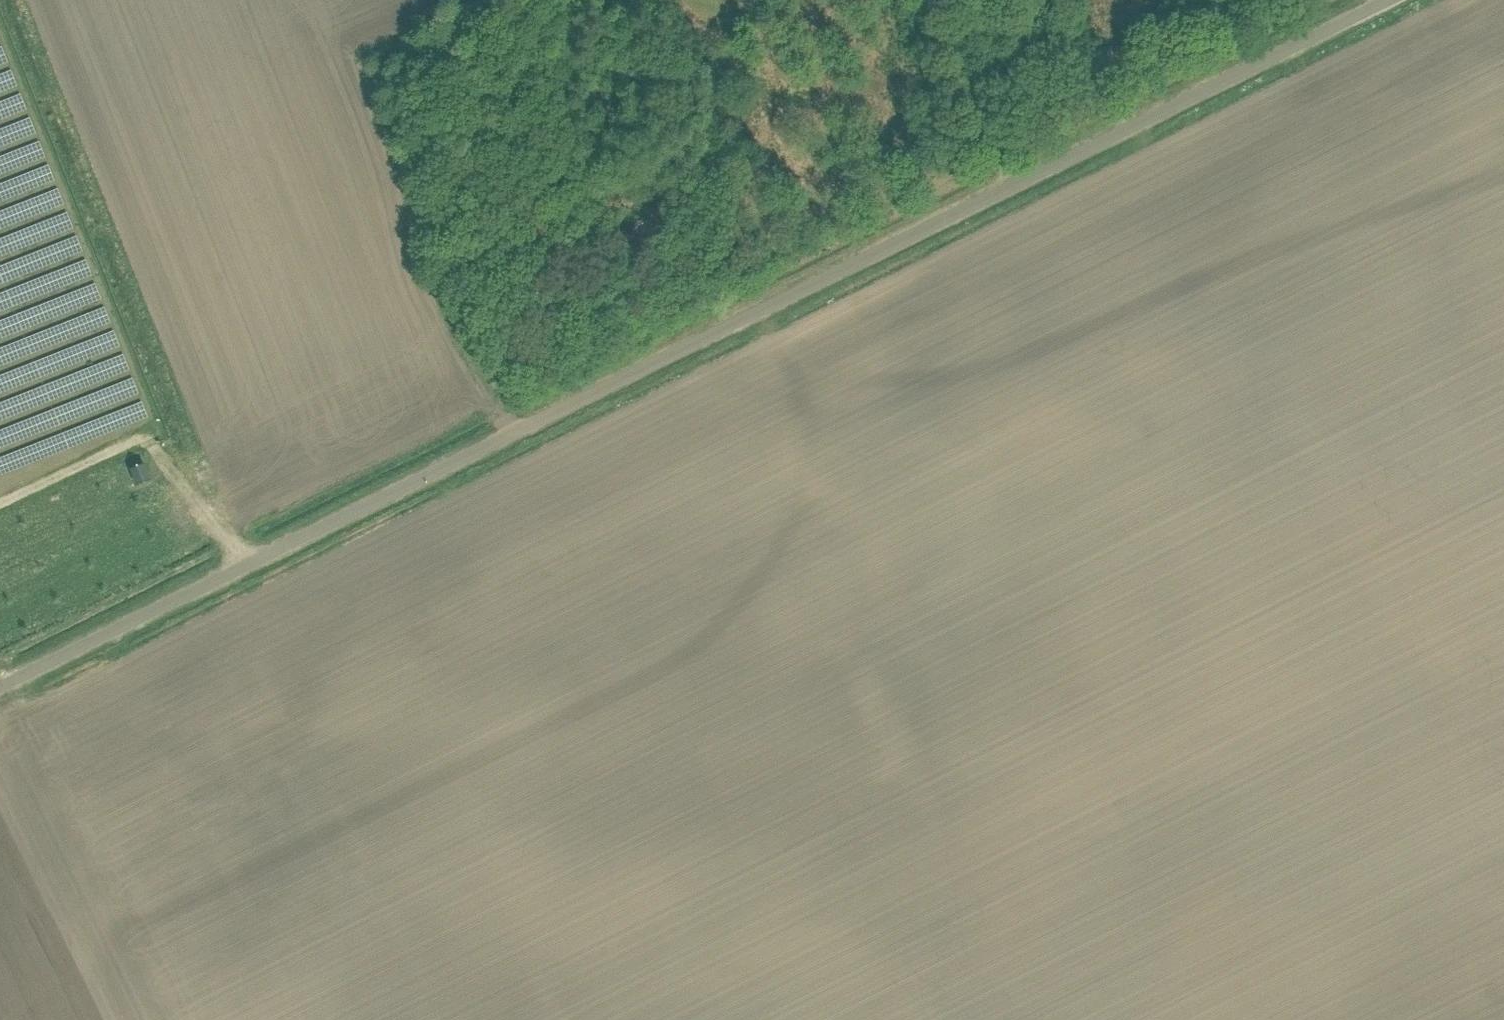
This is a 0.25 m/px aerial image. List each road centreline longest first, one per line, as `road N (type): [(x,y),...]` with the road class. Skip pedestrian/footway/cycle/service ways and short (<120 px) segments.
road 1 (unclassified): [(0,684),(1392,0)]

